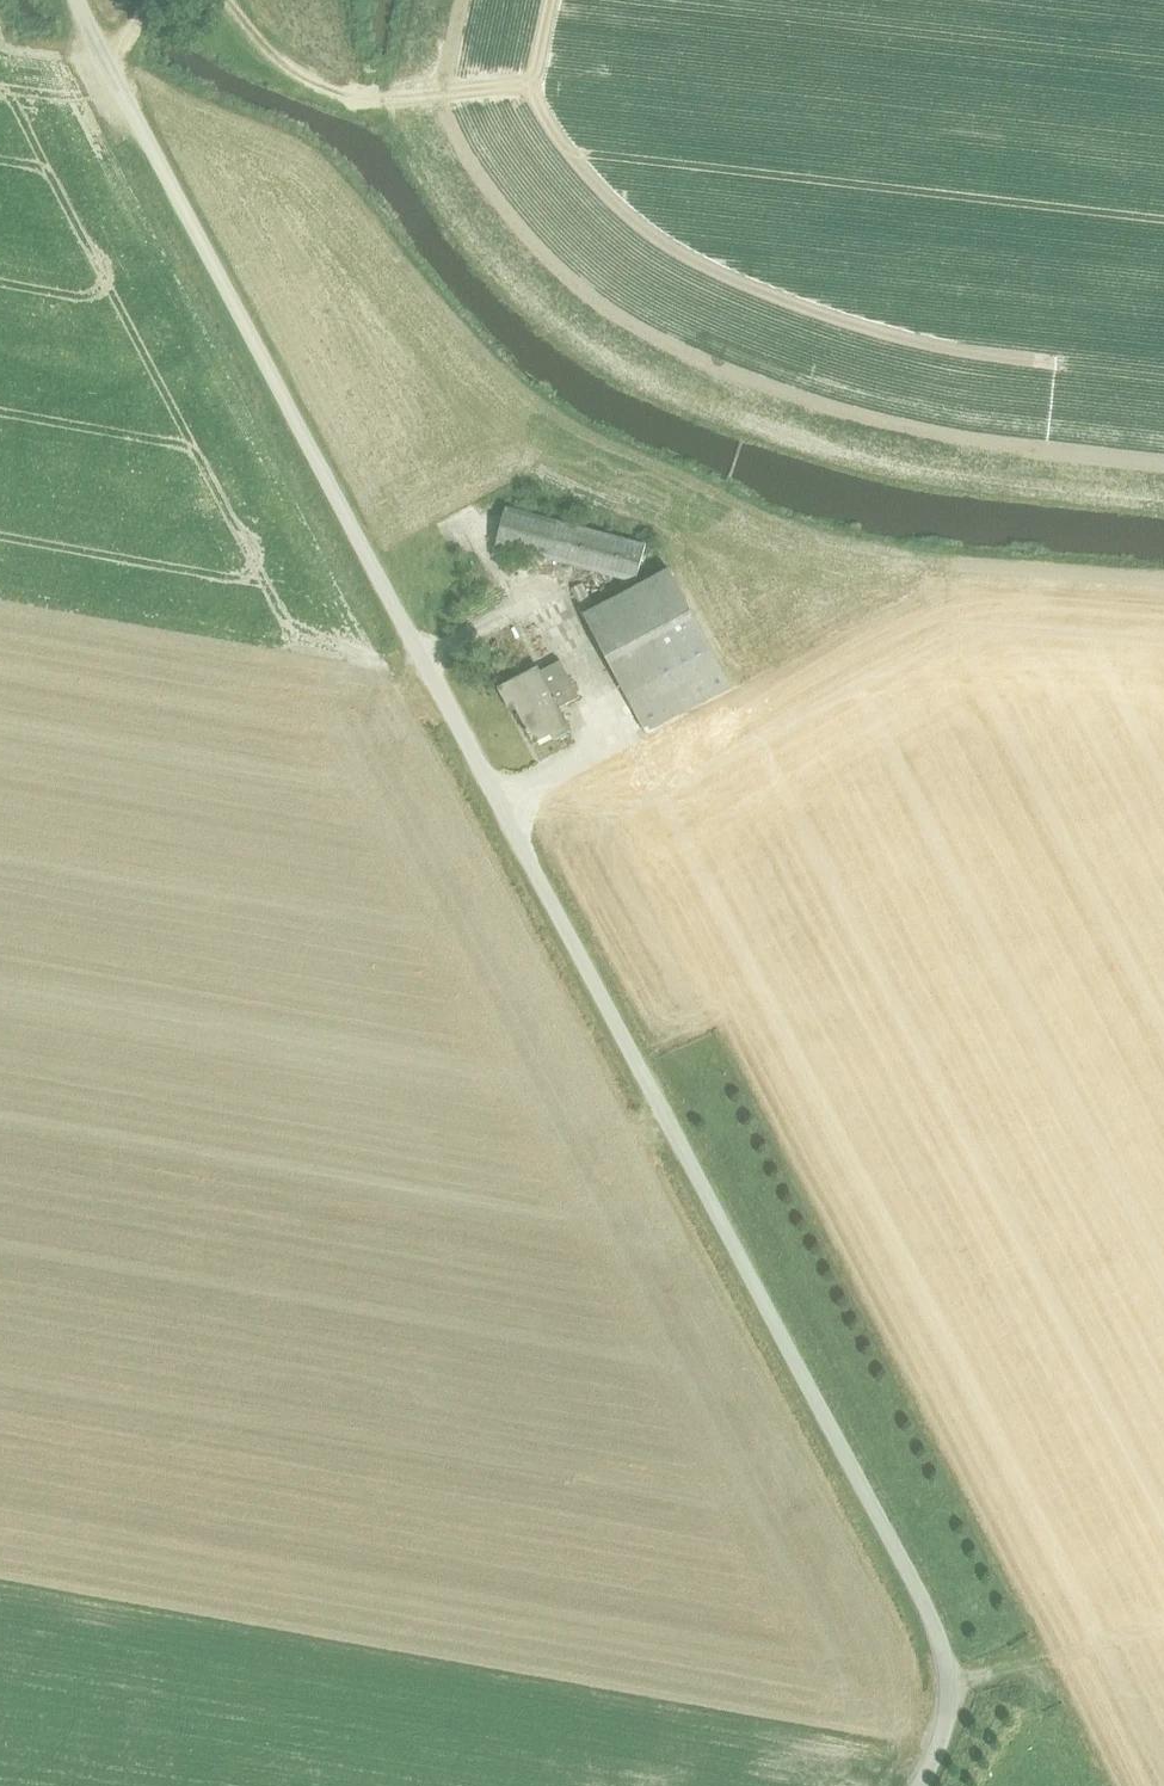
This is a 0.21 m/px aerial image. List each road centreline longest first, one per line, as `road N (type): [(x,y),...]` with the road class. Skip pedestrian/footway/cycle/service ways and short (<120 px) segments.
road 1 (unclassified): [(918,1785),(949,1690),(921,1600),(77,0)]
road 2 (track): [(390,107),(316,85),(223,0)]

